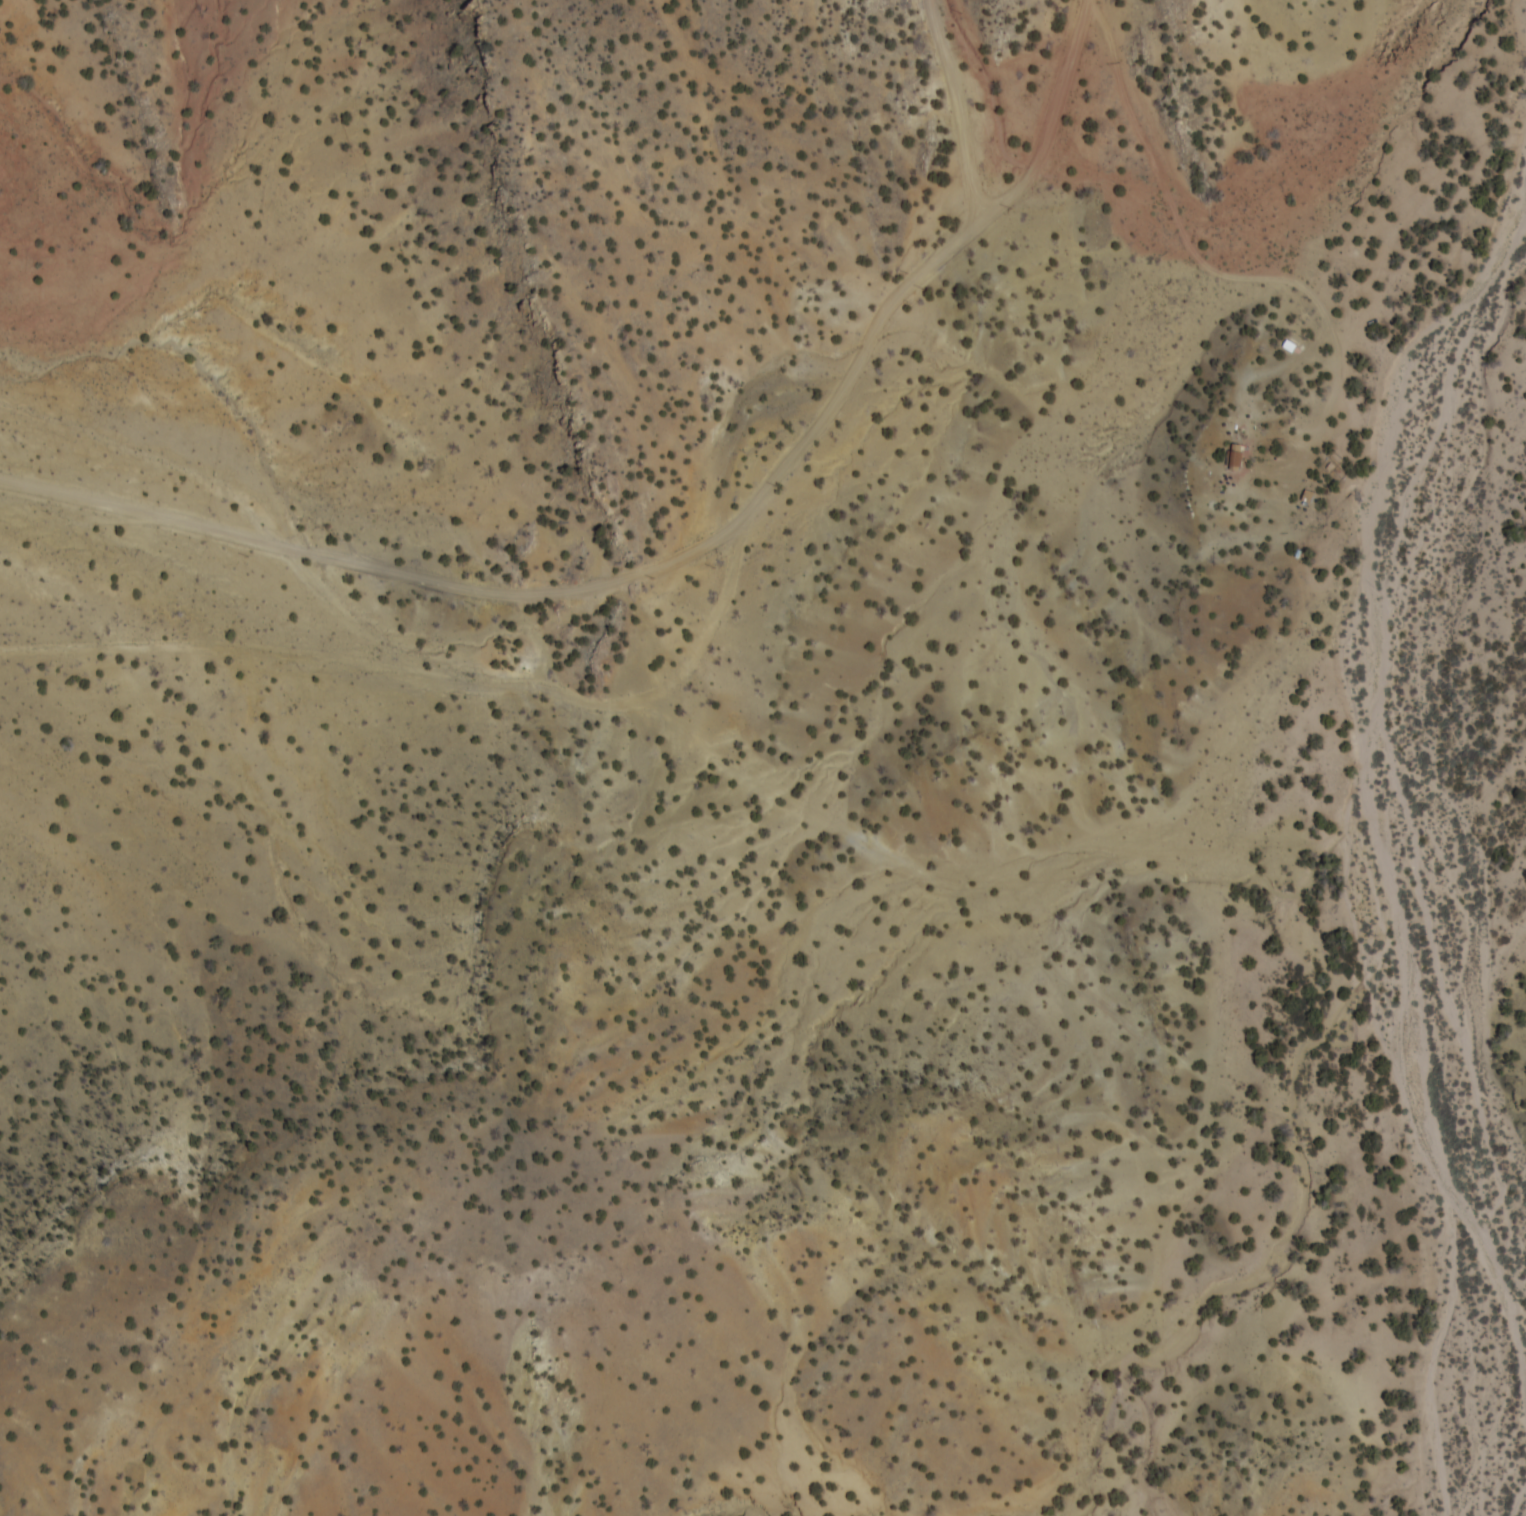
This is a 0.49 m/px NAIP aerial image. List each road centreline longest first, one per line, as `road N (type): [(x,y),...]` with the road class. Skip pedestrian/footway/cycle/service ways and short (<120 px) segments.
road 1 (residential): [(1088,0),(1039,164),(893,300),(850,381),(772,486),(743,516),(659,560),(553,585),(484,584),(0,472)]
road 2 (residential): [(937,0),(986,212)]

